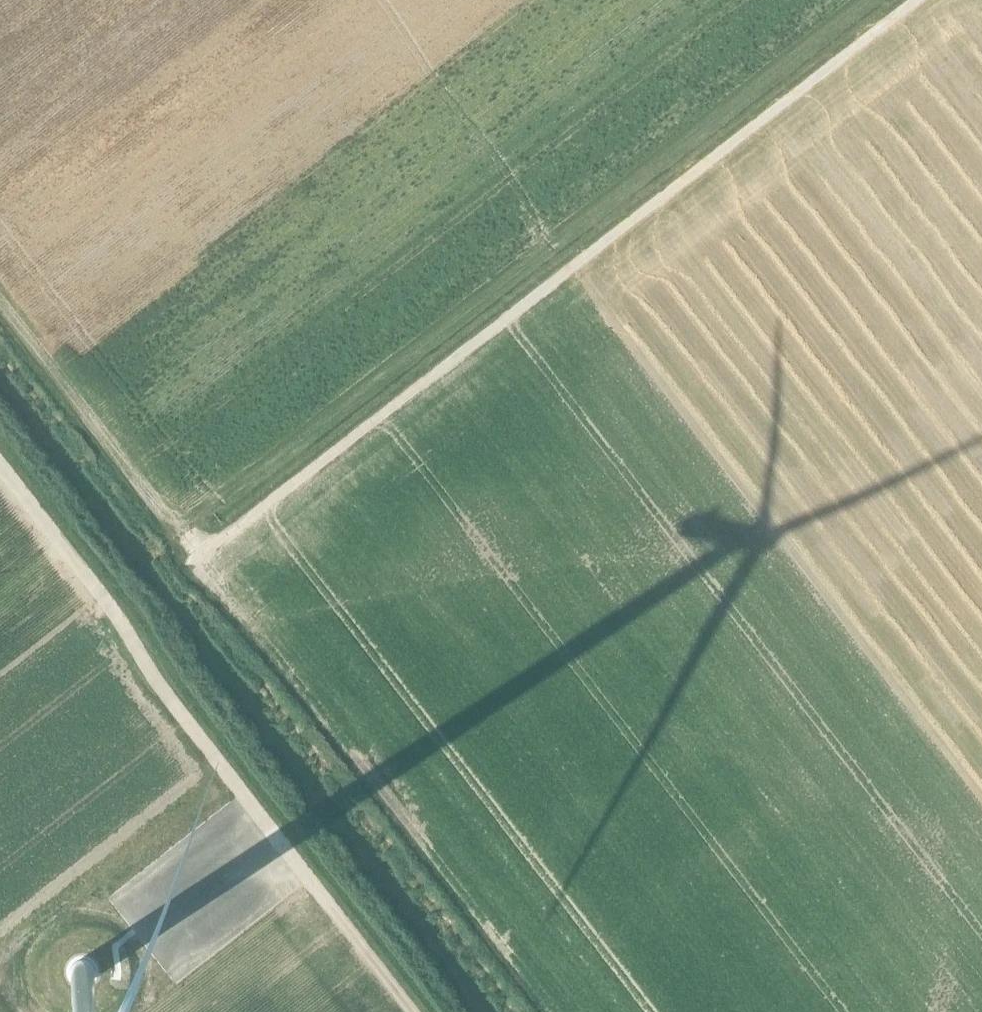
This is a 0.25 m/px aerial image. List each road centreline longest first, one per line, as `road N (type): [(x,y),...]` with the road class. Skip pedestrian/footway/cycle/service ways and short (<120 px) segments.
road 1 (track): [(409,1011),(0,470)]

